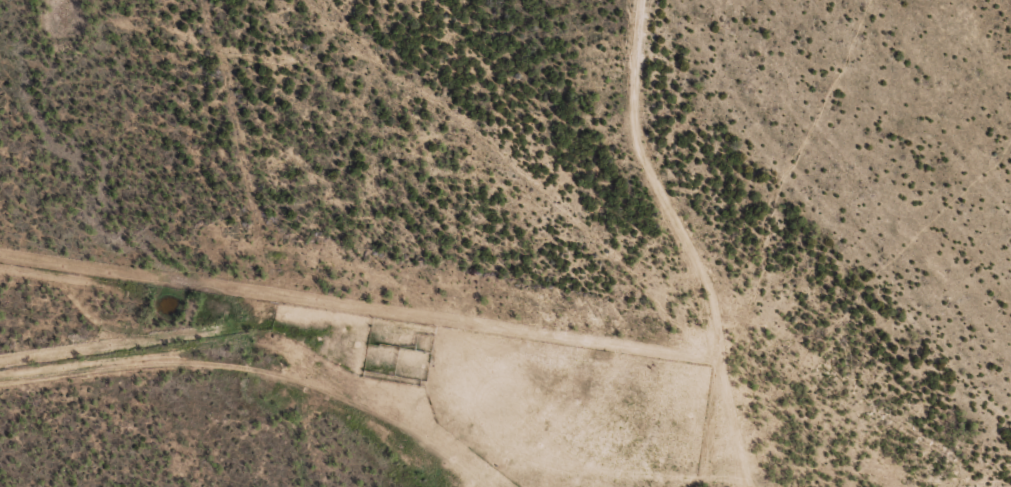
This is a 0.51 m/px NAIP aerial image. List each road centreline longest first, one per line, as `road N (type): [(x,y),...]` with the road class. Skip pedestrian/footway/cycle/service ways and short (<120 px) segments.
road 1 (track): [(697,0),(704,174),(765,486)]

